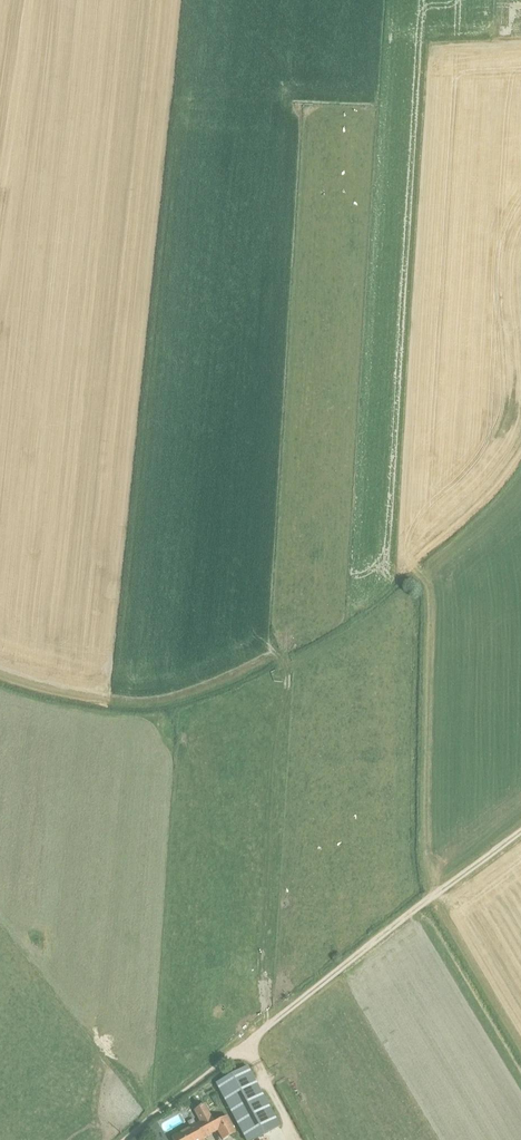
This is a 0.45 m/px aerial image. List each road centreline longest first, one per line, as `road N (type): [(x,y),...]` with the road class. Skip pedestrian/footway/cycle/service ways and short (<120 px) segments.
road 1 (track): [(287,1012),(520,831)]
road 2 (unclassified): [(130,1139),(287,1012)]

